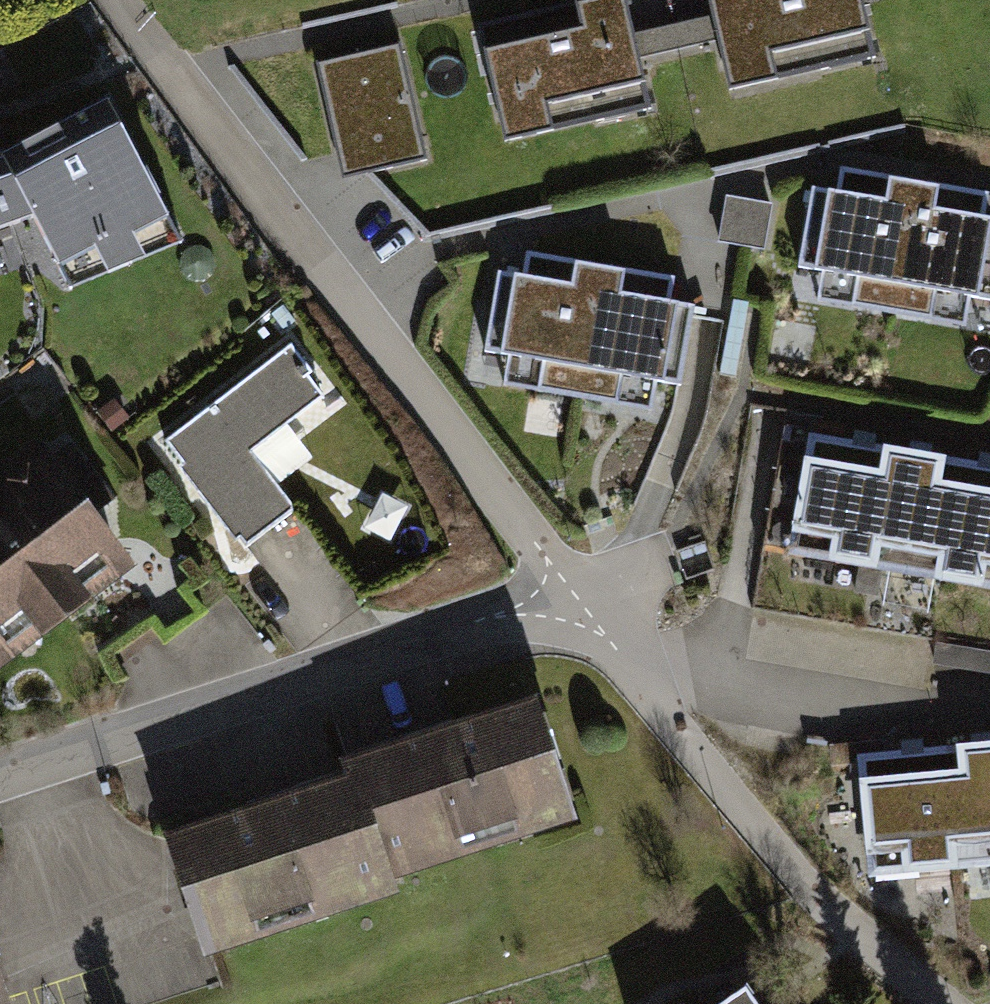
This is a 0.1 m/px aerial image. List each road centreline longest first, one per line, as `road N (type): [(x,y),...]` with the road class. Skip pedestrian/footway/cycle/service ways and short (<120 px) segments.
road 1 (residential): [(118,0),(569,592)]
road 2 (residential): [(0,779),(569,592)]
road 3 (residential): [(625,665),(815,898),(944,1003)]
road 4 (unclassified): [(989,703),(930,705),(671,660),(625,665)]

